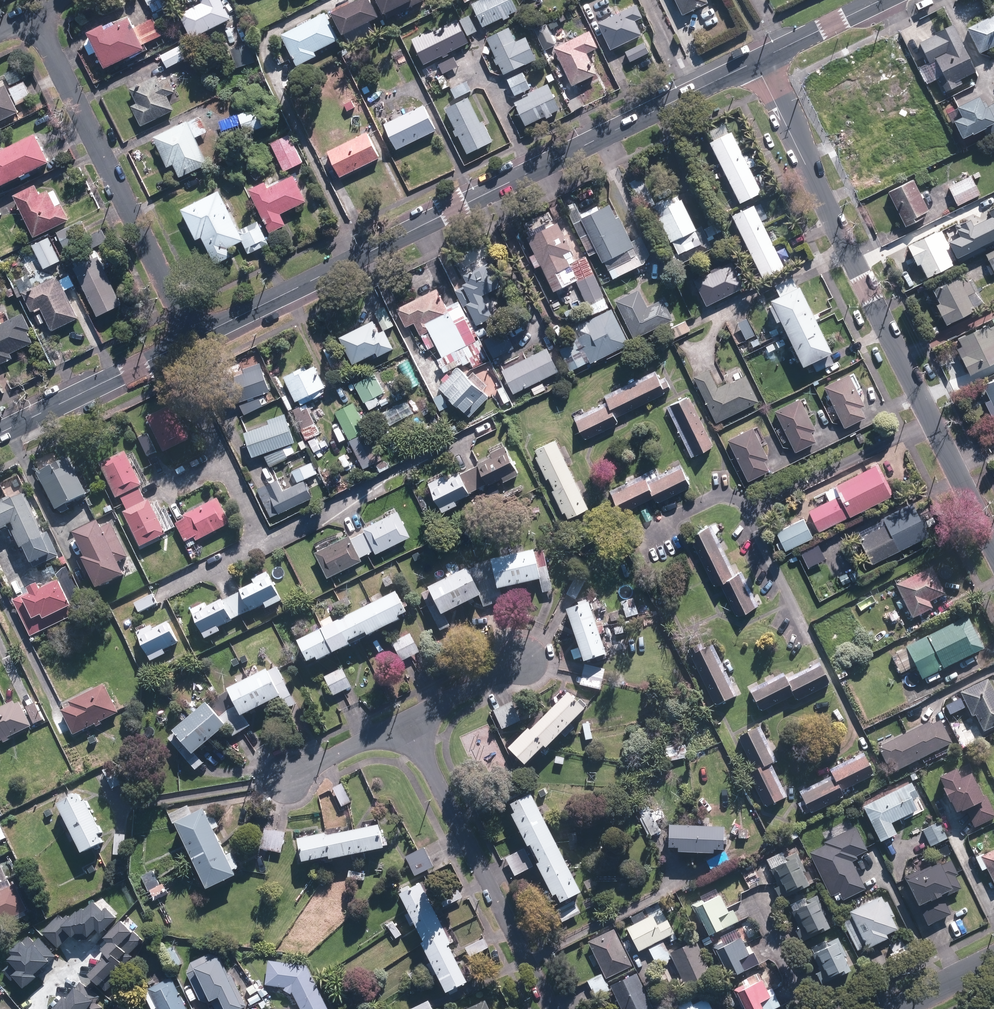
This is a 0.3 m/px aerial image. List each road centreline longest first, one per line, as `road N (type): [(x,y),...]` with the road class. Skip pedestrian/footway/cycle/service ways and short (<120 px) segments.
road 1 (residential): [(190,342),(755,62)]
road 2 (tertiary): [(755,62),(993,549)]
road 3 (residential): [(33,13),(190,342)]
road 4 (residential): [(404,722),(552,1008)]
road 5 (residential): [(0,433),(190,342)]
road 6 (tertiary): [(755,62),(880,0)]
road 7 (residential): [(404,722),(522,662)]
road 8 (residential): [(288,780),(404,722)]

